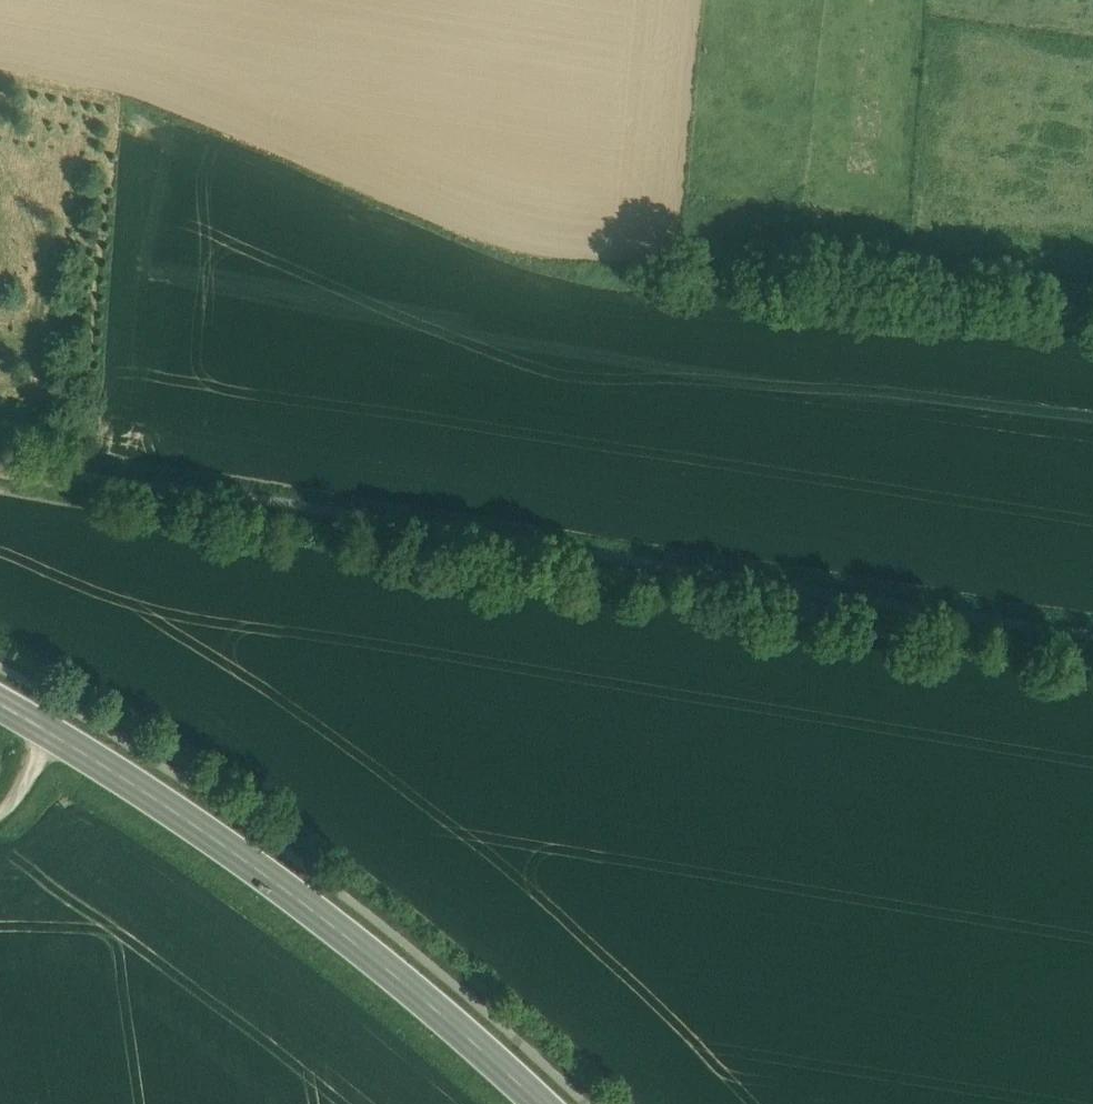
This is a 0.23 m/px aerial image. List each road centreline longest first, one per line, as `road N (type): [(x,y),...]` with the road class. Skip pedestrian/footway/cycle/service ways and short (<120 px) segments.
road 1 (secondary): [(542,1103),(352,938),(58,734),(0,703)]

